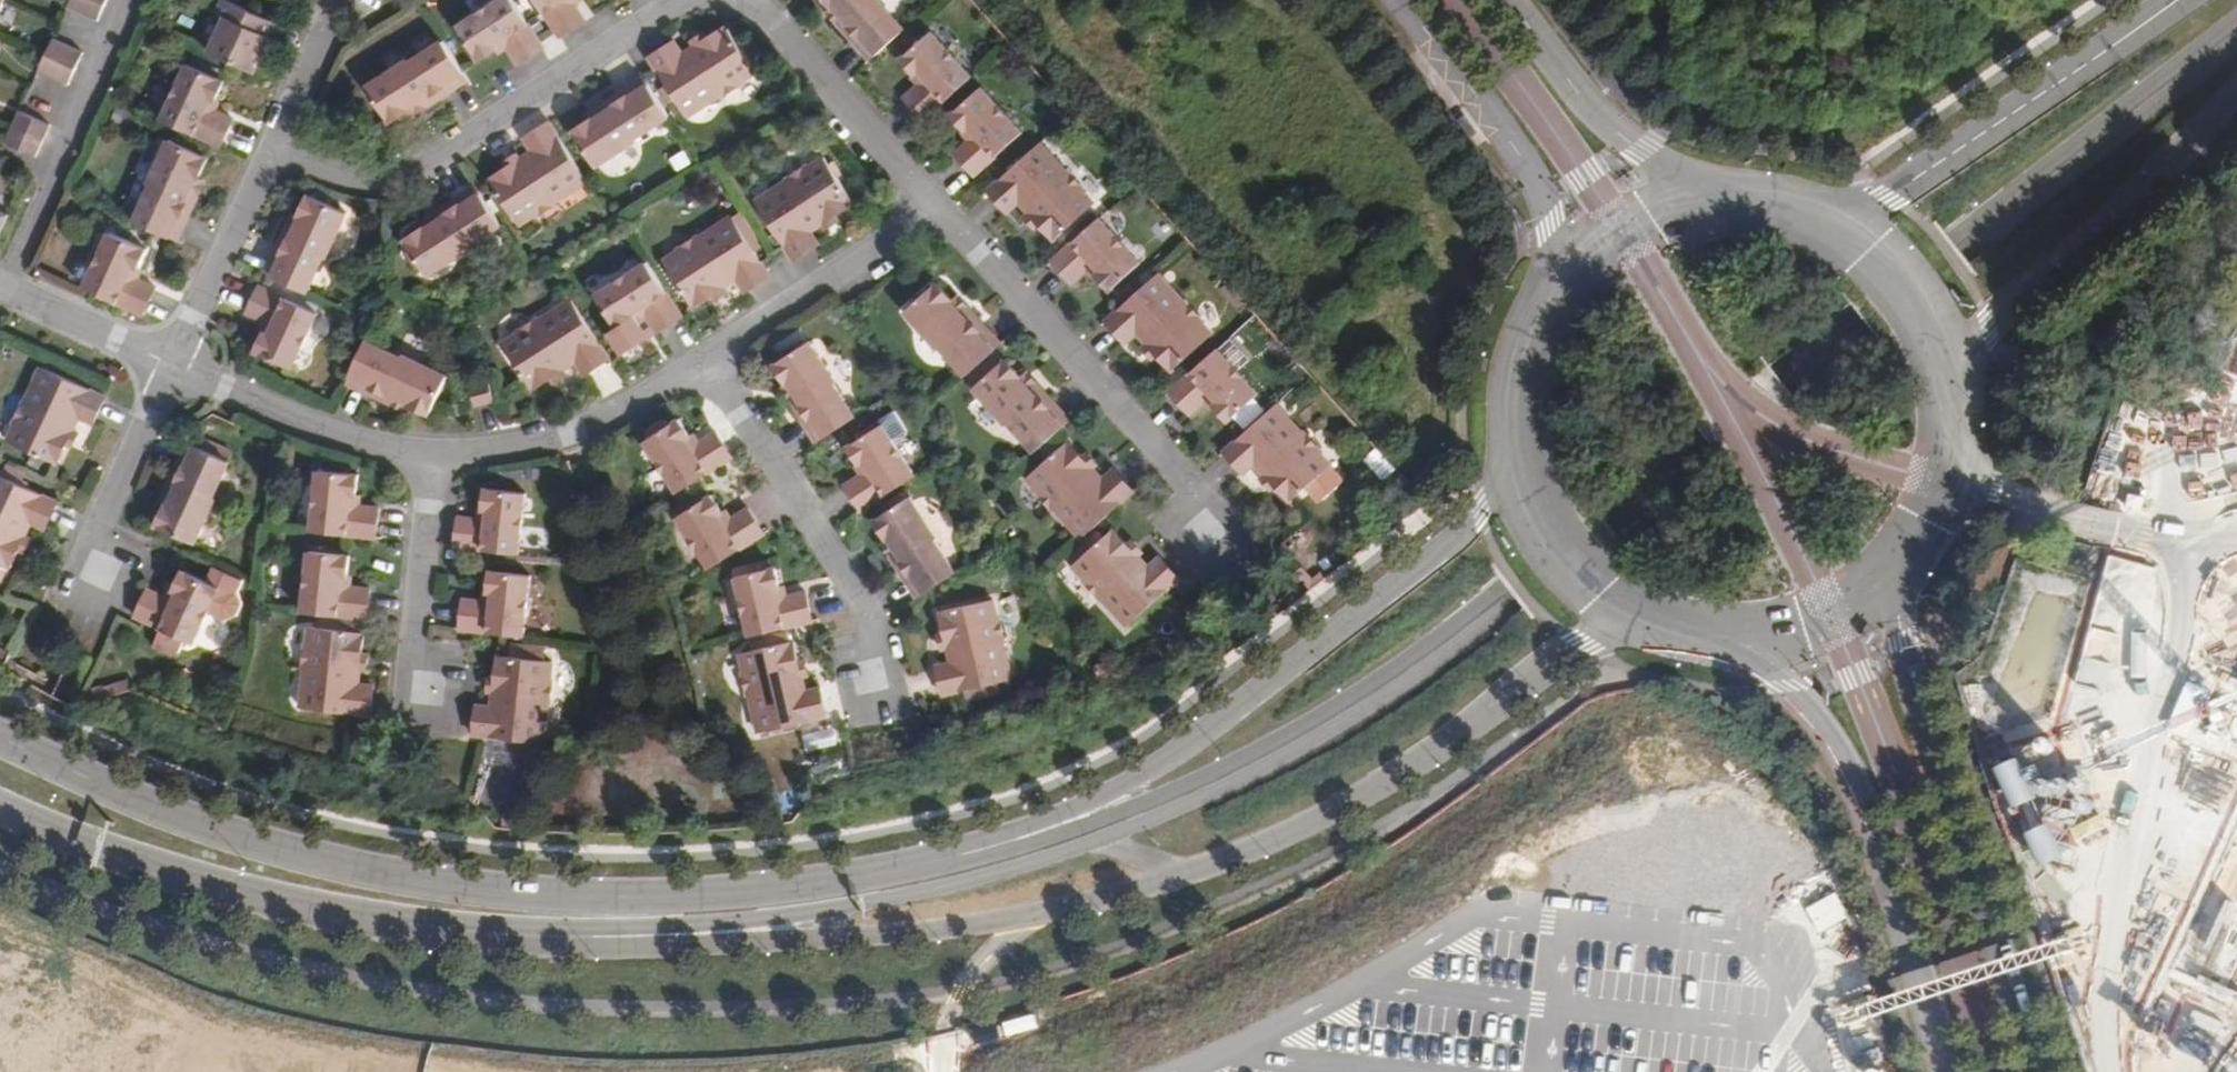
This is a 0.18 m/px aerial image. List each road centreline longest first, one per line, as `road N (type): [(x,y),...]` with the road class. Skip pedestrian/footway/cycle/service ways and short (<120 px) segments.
road 1 (secondary): [(2236,9),(1505,587),(1349,700),(1112,816),(1039,843),(994,848)]
road 2 (secondary): [(1107,840),(1300,752),(1514,607),(1959,255),(2236,49)]
road 3 (secondary): [(994,848),(811,883),(686,896),(518,894),(367,872),(213,827),(0,739)]
road 4 (secondary): [(0,807),(179,875),(357,919),(511,936),(704,935)]
road 5 (secondary): [(1513,459),(1454,537),(1193,744),(994,848)]
road 6 (primary): [(2041,1071),(1922,721),(1904,655),(1897,560)]
road 7 (secondary): [(1183,872),(1285,836),(1408,769),(1638,615)]
road 8 (primary): [(1738,637),(1809,707),(1852,767),(1872,809),(1944,1071)]
road 9 (secondary): [(704,935),(939,928),(1092,900),(1183,872)]
road 10 (residential): [(268,150),(366,184),(411,177),(690,0)]
road 11 (residential): [(934,212),(1185,481),(1204,532)]
road 12 (secondary): [(704,935),(996,874),(1107,840)]
road 13 (secondary): [(1951,374),(1993,327),(2147,194),(2236,96)]
road 14 (secondary): [(2166,9),(1846,222)]
road 15 (residential): [(707,362),(871,619),(869,674)]
road 16 (primary): [(1391,0),(1469,87),(1537,182),(1551,221),(1555,278)]
road 17 (residential): [(0,281),(128,0)]
road 18 (residential): [(707,362),(571,436),(433,456)]
road 19 (residential): [(737,0),(763,15),(934,212)]
road 20 (primary): [(1721,191),(1602,120),(1509,0)]
road 21 (residential): [(433,456),(342,438),(175,362)]
road 22 (residential): [(934,212),(707,362)]
road 23 (residential): [(433,456),(414,643),(426,692)]
road 24 (residential): [(268,150),(175,362)]
road 25 (residential): [(175,362),(99,521),(99,574)]
road 26 (primary): [(1513,459),(1552,547),(1591,586),(1638,615)]
road 27 (primary): [(1897,560),(1941,481),(1951,374)]
road 28 (primary): [(1721,191),(1665,200),(1614,223),(1555,278)]
road 29 (primary): [(1555,278),(1521,336),(1508,391),(1513,459)]
road 30 (residential): [(175,362),(0,287)]
road 31 (primary): [(1951,374),(1929,314),(1887,256),(1846,222)]
road 32 (primary): [(1738,637),(1826,613),(1897,560)]
road 33 (residential): [(337,0),(268,150)]
road 34 (primary): [(1846,222),(1777,196),(1721,191)]

